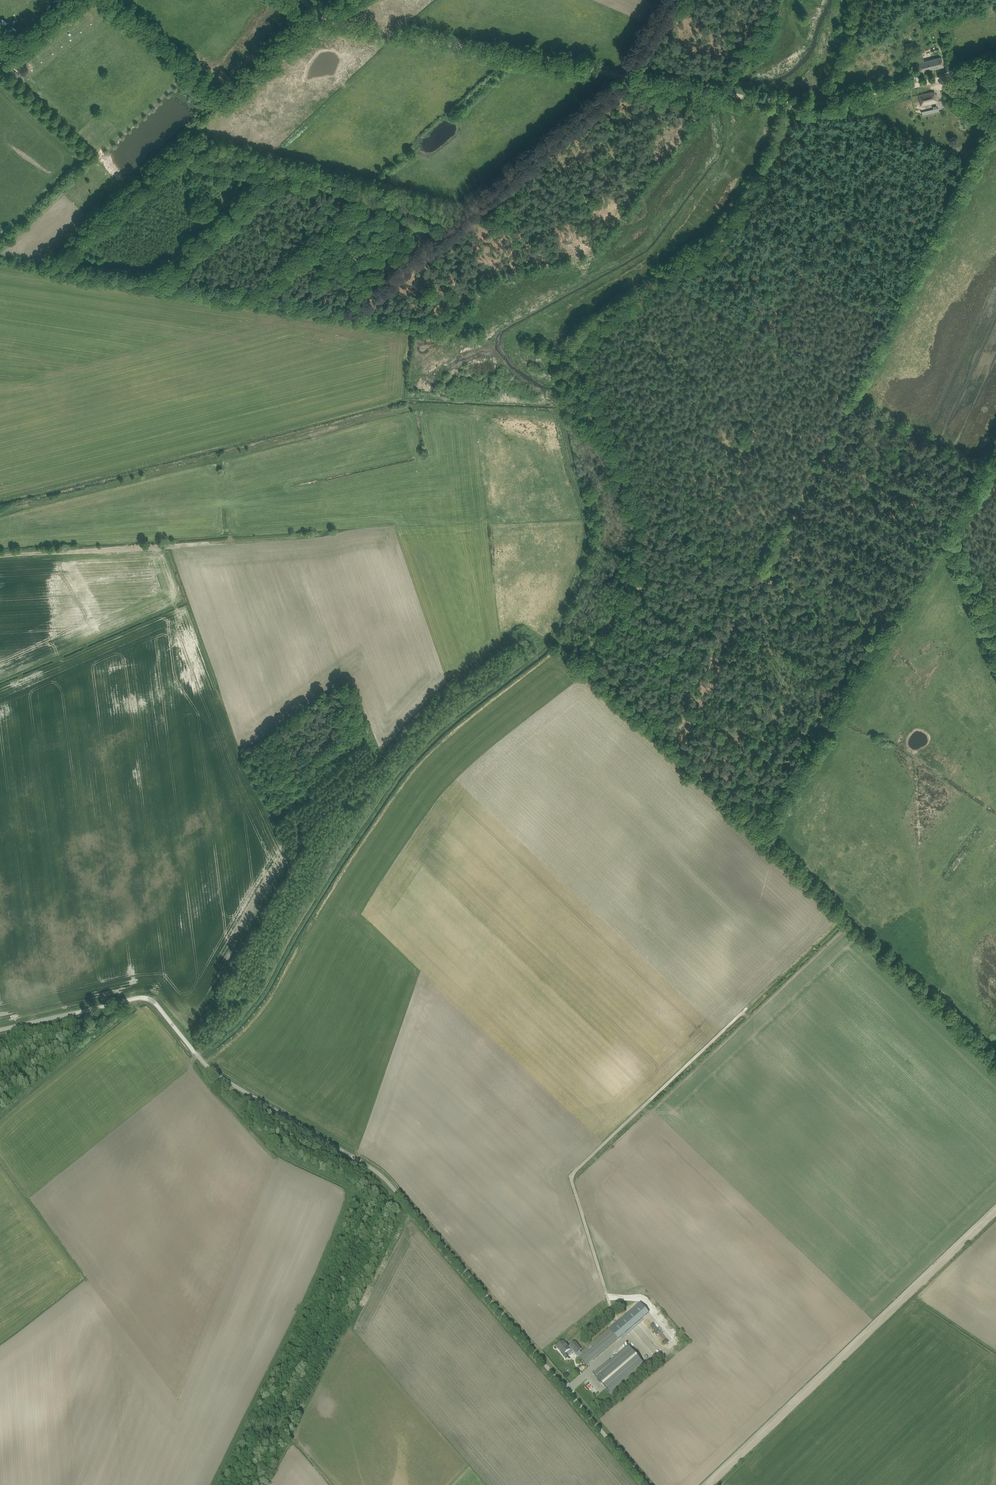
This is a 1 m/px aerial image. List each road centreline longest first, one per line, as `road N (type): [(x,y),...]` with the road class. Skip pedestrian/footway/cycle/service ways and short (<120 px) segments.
road 1 (unclassified): [(647,1484),(382,1177),(214,1073),(153,1001),(137,998),(0,1030)]
road 2 (track): [(215,1484),(350,1193),(276,1149),(227,1097),(234,1086)]
road 3 (track): [(0,514),(415,414)]
road 4 (track): [(746,1009),(571,1177),(613,1313),(628,1336)]
road 5 (track): [(710,1484),(995,1211)]
road 6 (track): [(302,0),(331,24),(625,76)]
road 7 (track): [(825,456),(673,751)]
road 8 (track): [(0,556),(323,536)]
road 9 (track): [(625,76),(791,103)]
road 10 (track): [(952,527),(825,456)]
road 11 (track): [(952,527),(995,645)]
road 12 (track): [(823,103),(943,79)]

